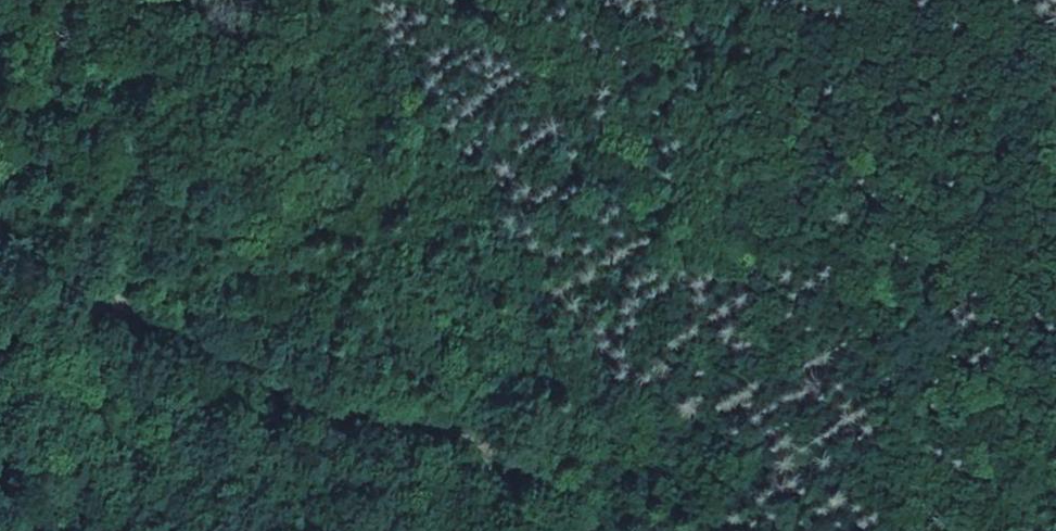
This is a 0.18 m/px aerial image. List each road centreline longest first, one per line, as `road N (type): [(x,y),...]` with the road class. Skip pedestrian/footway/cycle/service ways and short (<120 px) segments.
road 1 (track): [(493,458),(153,330),(65,276),(0,210)]
road 2 (track): [(493,458),(537,466),(606,530)]

